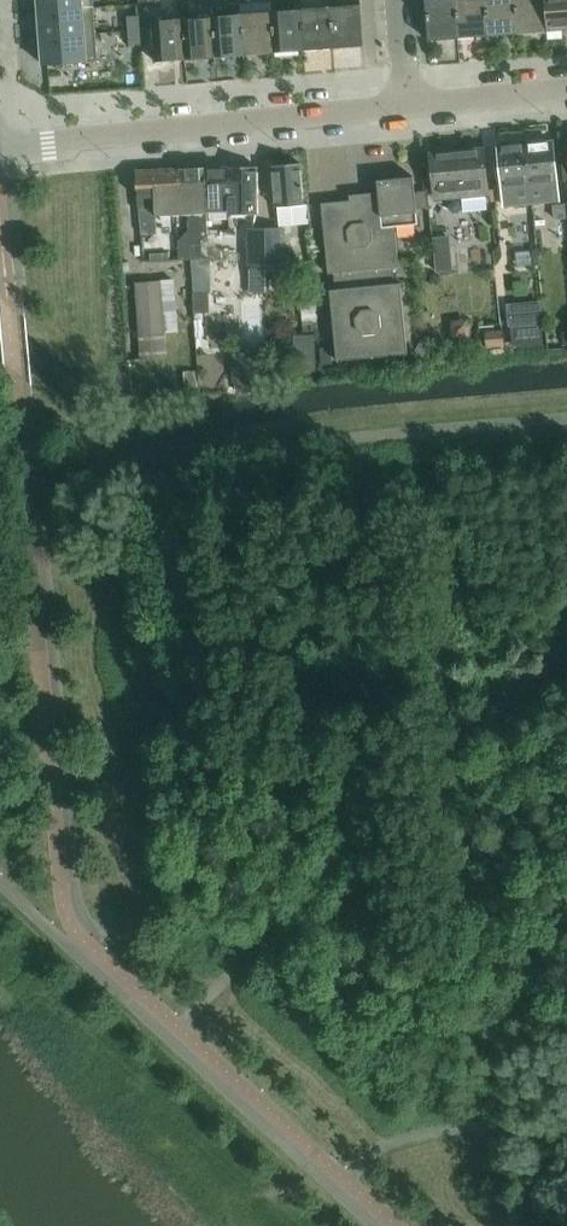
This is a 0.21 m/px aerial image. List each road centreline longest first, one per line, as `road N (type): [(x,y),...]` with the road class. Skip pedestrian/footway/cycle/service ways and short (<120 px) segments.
road 1 (residential): [(0,151),(407,107)]
road 2 (residential): [(407,107),(566,90)]

